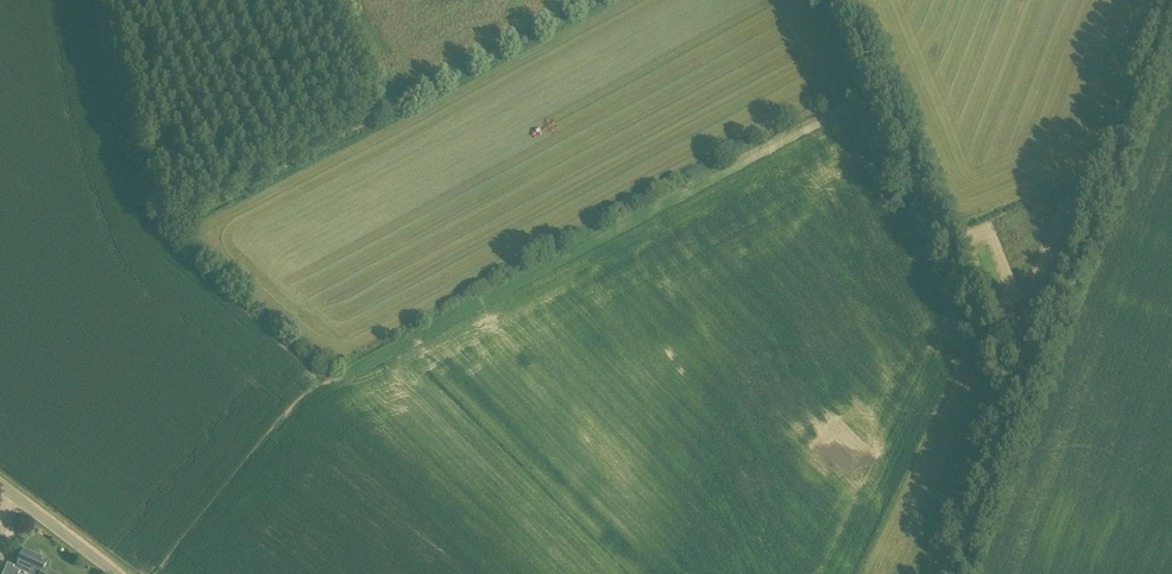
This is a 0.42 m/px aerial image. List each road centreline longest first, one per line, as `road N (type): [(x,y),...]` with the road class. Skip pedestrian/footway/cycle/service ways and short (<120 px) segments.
road 1 (track): [(1171,13),(959,573)]
road 2 (track): [(836,0),(976,320),(1012,392),(1024,397)]
road 3 (unclassified): [(117,573),(0,484)]

